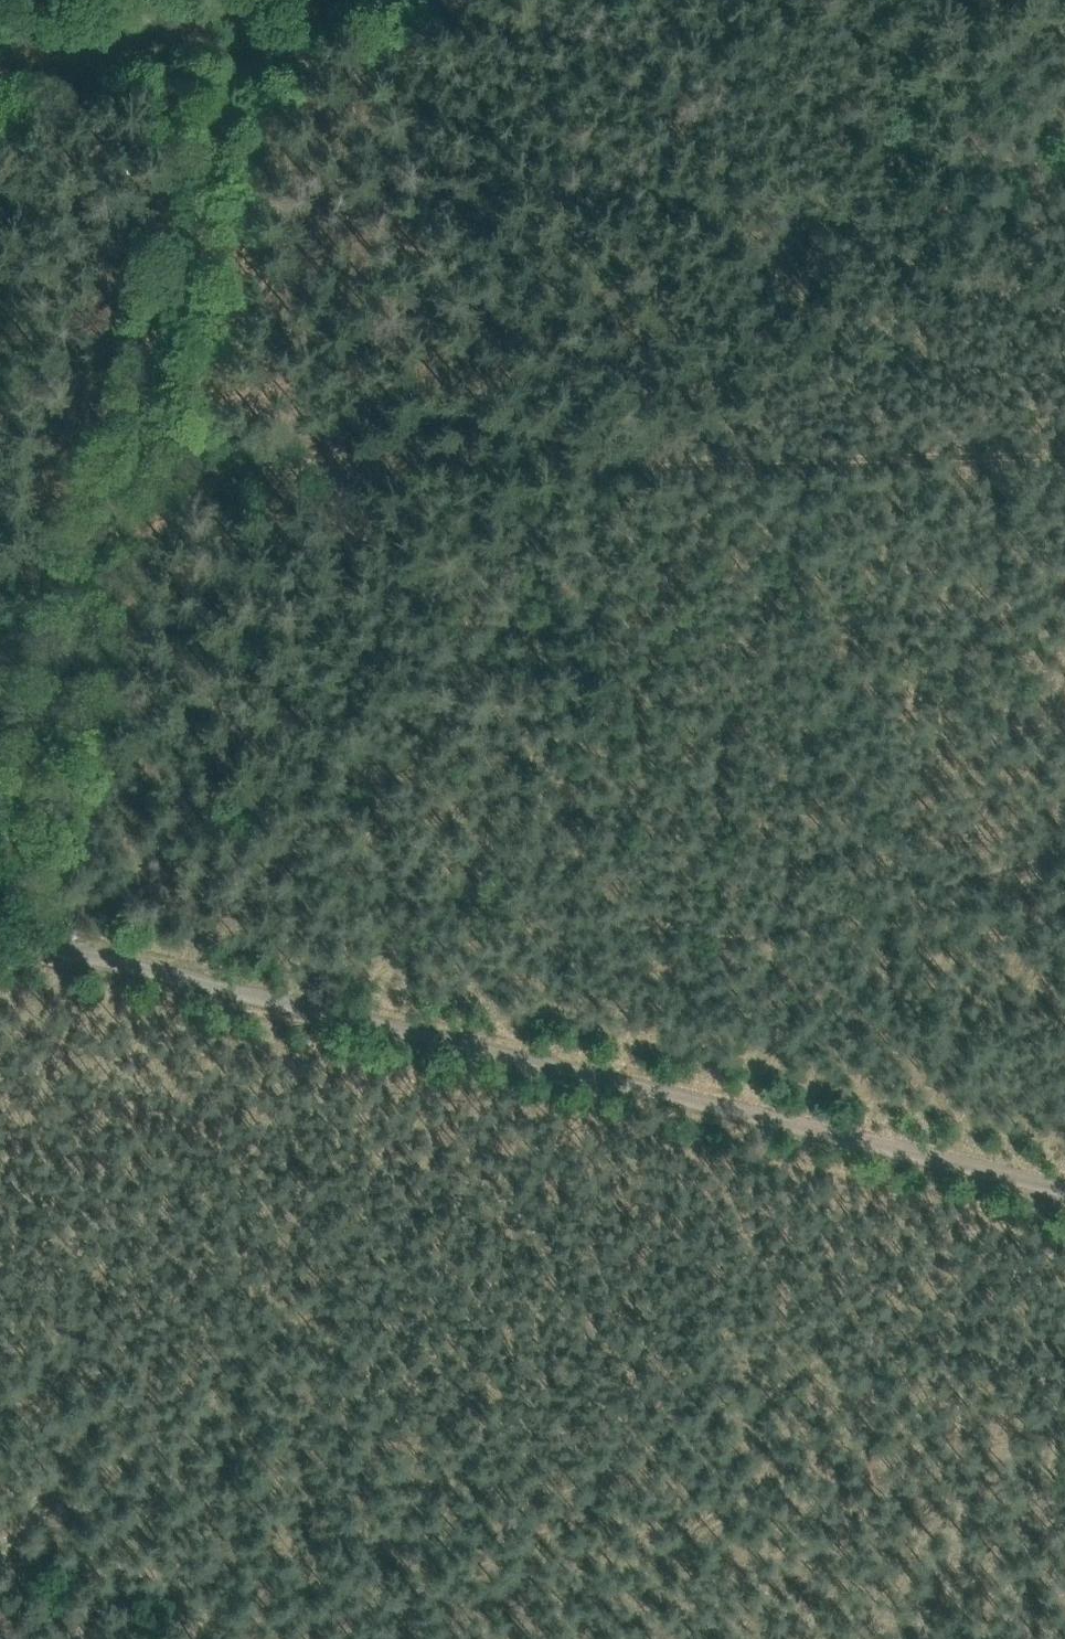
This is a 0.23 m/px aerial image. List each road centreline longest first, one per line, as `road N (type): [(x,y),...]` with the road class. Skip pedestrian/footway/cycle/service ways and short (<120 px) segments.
road 1 (track): [(0,935),(1064,1196)]
road 2 (track): [(231,3),(0,62)]

